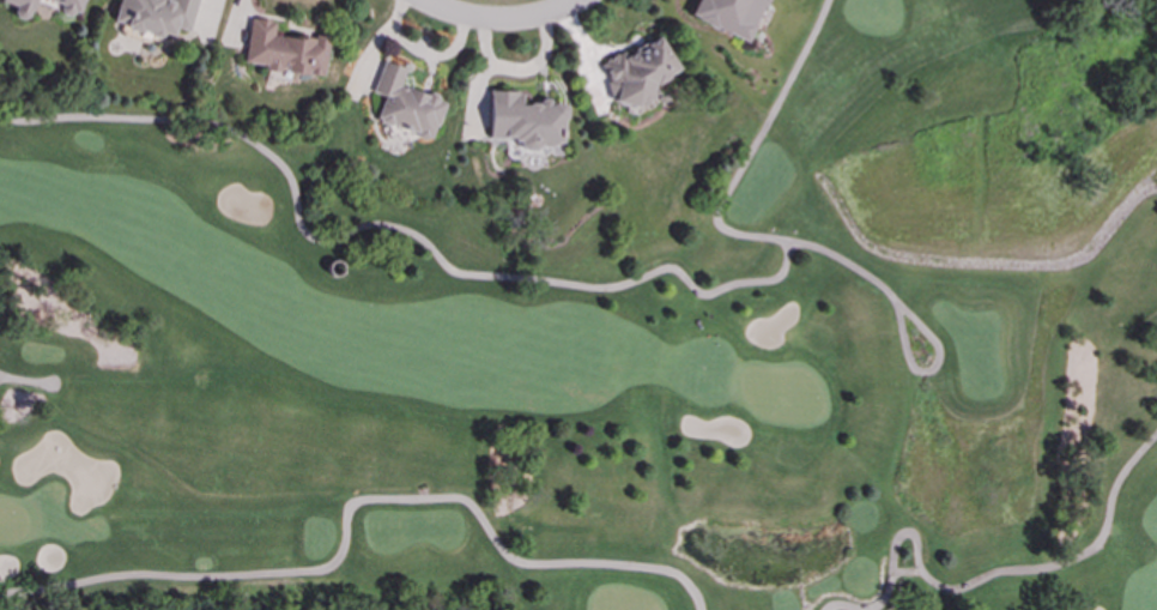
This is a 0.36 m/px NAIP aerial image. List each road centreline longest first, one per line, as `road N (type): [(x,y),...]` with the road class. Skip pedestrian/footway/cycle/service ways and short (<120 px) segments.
road 1 (residential): [(589,0),(504,18),(428,0)]

